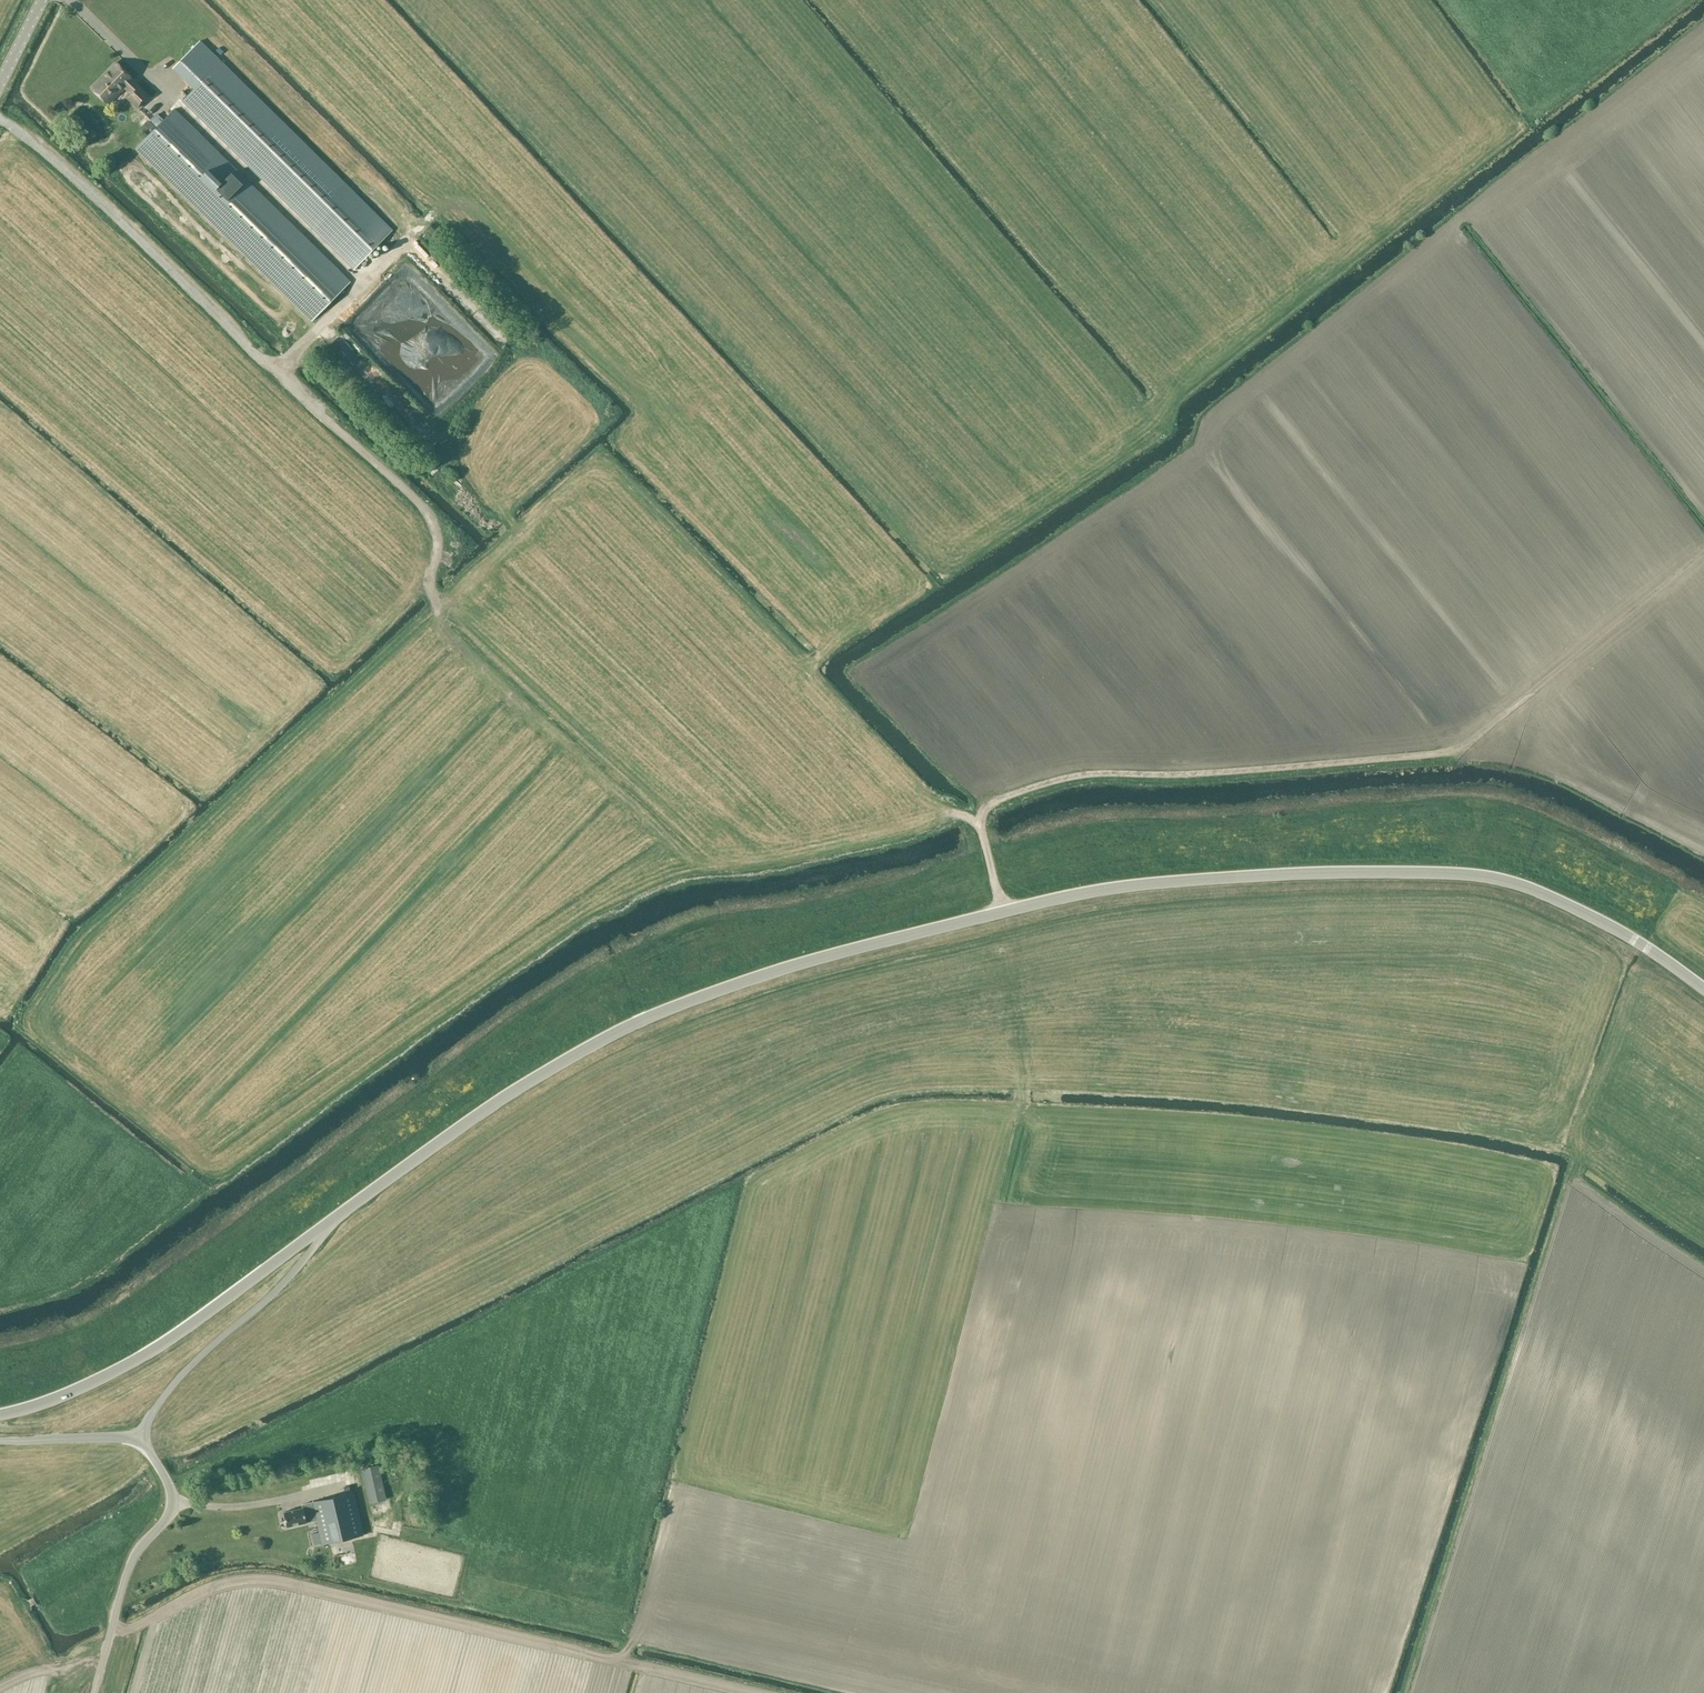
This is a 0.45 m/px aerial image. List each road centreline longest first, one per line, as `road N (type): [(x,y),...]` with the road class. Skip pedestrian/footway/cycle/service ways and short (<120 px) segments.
road 1 (unclassified): [(1703,992),(1633,939),(1529,889),(1465,875),(1309,873),(1055,900),(807,962),(653,1016),(563,1061),(328,1222)]
road 2 (unclassified): [(0,1414),(122,1368),(328,1222)]
road 3 (unclassified): [(142,1440),(168,1391),(279,1288),(328,1222)]
road 4 (unclassified): [(93,1692),(134,1555),(175,1508),(142,1440)]
road 5 (unclassified): [(142,1440),(0,1440)]

